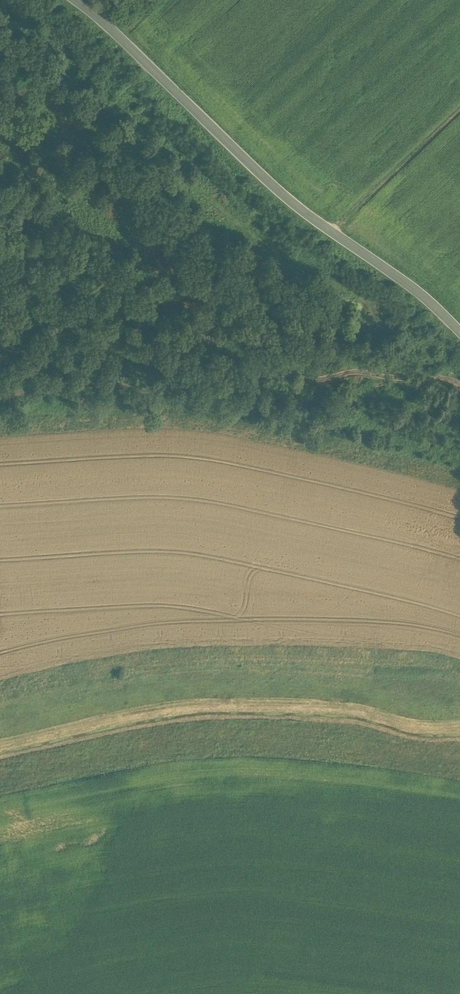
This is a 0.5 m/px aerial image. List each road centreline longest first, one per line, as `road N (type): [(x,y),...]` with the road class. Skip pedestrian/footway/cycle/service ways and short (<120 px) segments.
road 1 (secondary): [(74,0),(293,202),(459,327)]

